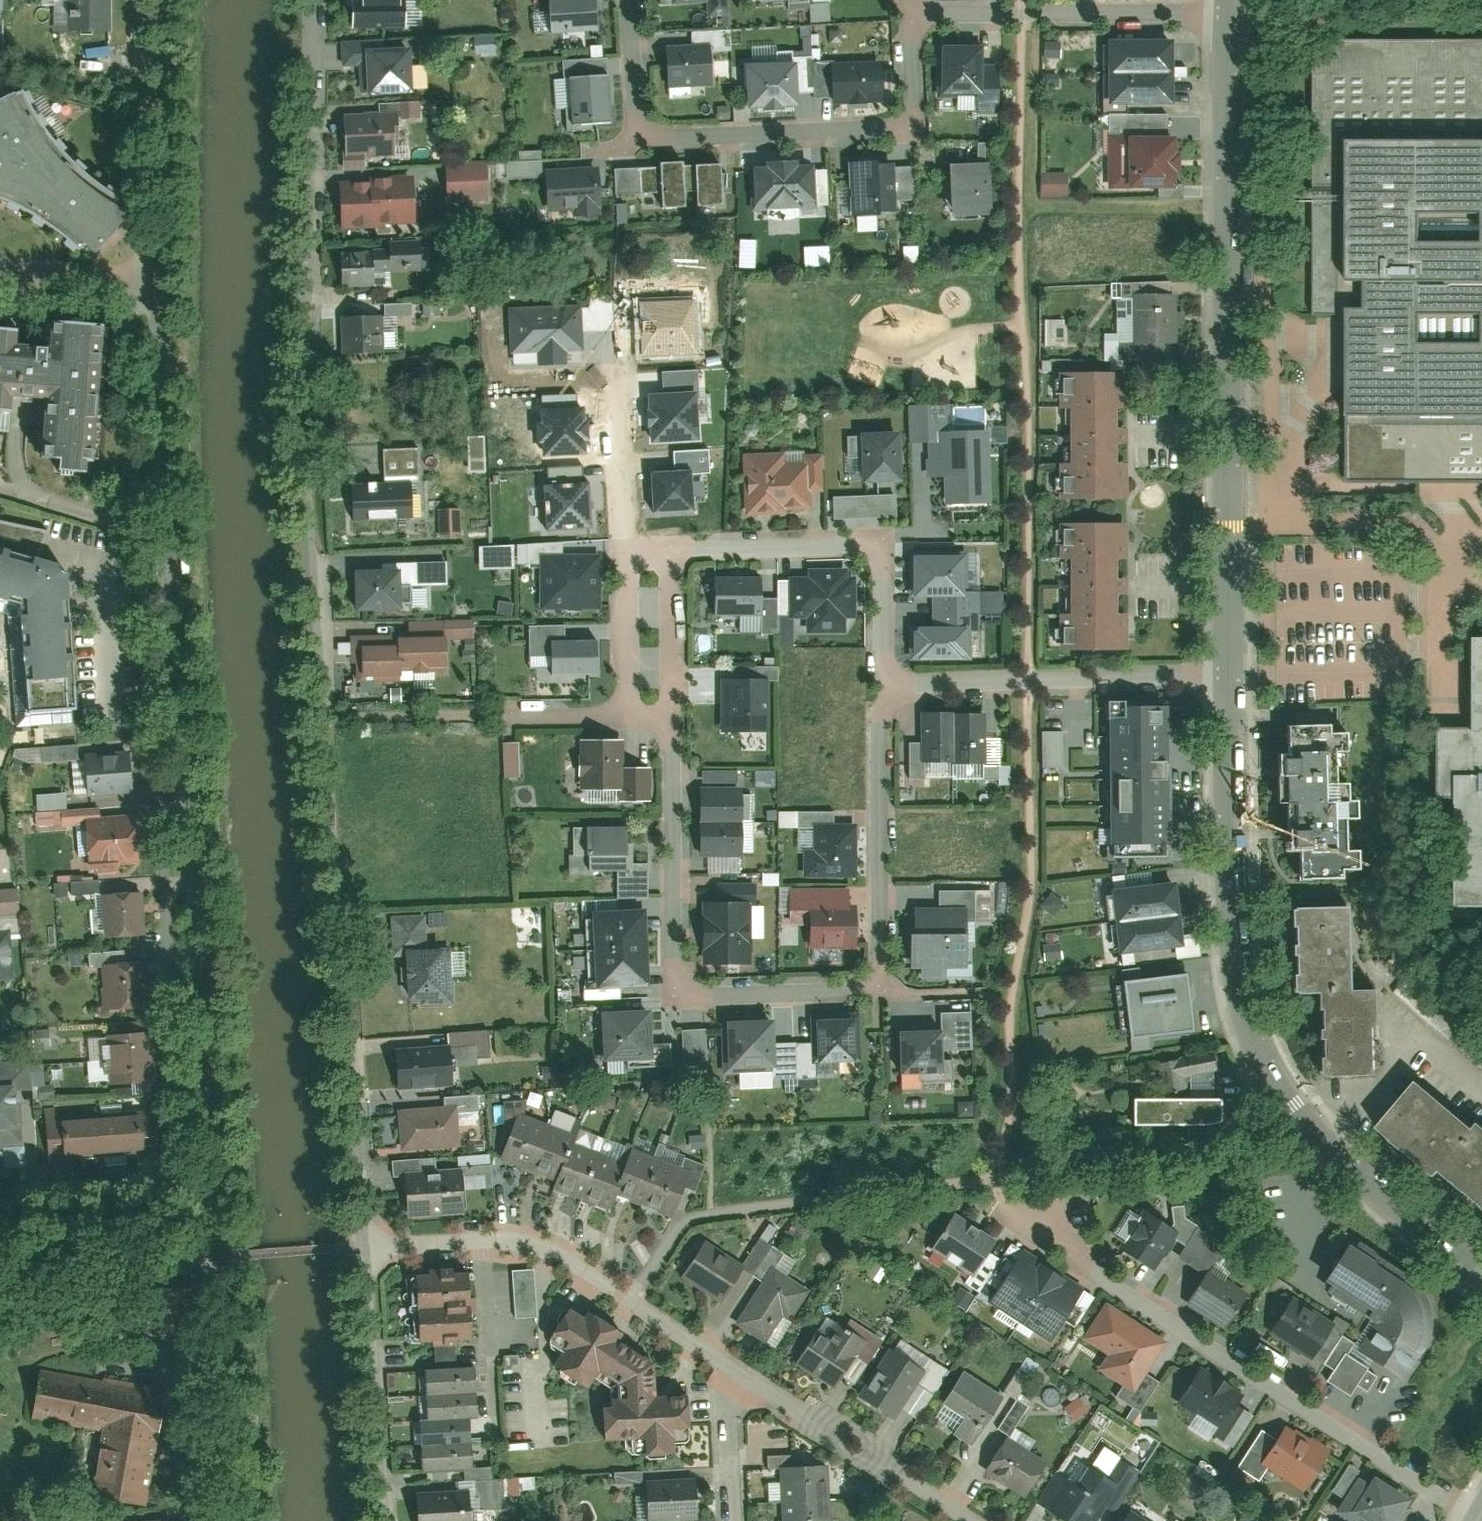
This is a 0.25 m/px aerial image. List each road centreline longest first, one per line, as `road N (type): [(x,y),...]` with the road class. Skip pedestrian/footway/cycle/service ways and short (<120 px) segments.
road 1 (residential): [(306,0),(305,321),(335,807),(378,1235)]
road 2 (residential): [(153,289),(212,1188)]
road 3 (residential): [(677,713),(678,972),(701,997),(865,990),(885,971),(885,715),(901,684)]
road 4 (residential): [(1481,1266),(1324,1145),(1260,1051),(1233,941),(1231,675)]
road 5 (residential): [(1231,675),(1231,14)]
road 6 (residential): [(1481,1518),(1080,1261),(1049,1230)]
road 7 (residential): [(630,0),(636,124),(658,139),(891,129),(916,105)]
road 8 (residential): [(378,1235),(519,1234),(550,1245),(746,1376)]
road 9 (residential): [(901,684),(886,664),(886,564),(855,546),(677,553)]
road 10 (residential): [(212,1188),(242,1520)]
road 11 (residential): [(1231,675),(901,684)]
road 12 (residential): [(1231,14),(908,12)]
road 13 (residential): [(156,0),(153,289)]
road 14 (residential): [(378,1235),(394,1520)]
road 15 (residential): [(746,1376),(981,1520)]
road 16 (residential): [(212,1188),(0,1190)]
road 17 (residential): [(623,556),(613,368)]
road 18 (residential): [(677,553),(677,713)]
road 19 (residential): [(624,714),(623,556)]
road 20 (residential): [(0,273),(153,289)]
road 21 (residential): [(734,1520),(730,1430),(746,1376)]

